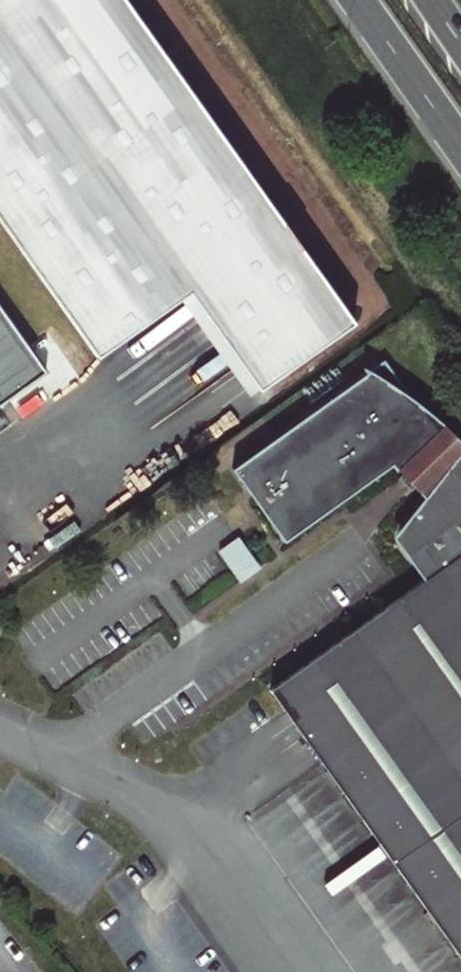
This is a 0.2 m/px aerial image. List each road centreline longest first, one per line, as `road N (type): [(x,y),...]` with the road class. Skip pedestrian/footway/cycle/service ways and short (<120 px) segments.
road 1 (trunk): [(358,0),(460,146)]

